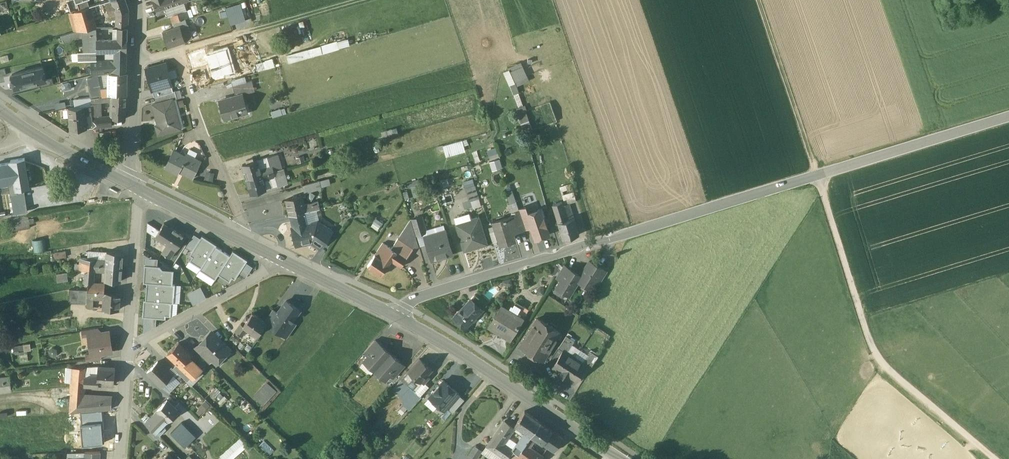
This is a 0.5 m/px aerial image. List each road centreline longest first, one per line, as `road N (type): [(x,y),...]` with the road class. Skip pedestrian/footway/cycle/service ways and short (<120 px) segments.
road 1 (unclassified): [(399,317),(416,298),(1008,116)]
road 2 (track): [(876,358),(756,0)]
road 3 (tertiary): [(618,458),(399,317)]
road 4 (residential): [(236,237),(243,220),(199,128),(177,52),(137,60)]
road 5 (track): [(361,0),(177,52)]
road 6 (residential): [(280,259),(133,350)]
road 7 (residential): [(145,193),(133,350)]
road 8 (track): [(995,458),(876,358)]
road 9 (tertiary): [(399,317),(280,259)]
road 10 (residential): [(126,182),(137,60)]

